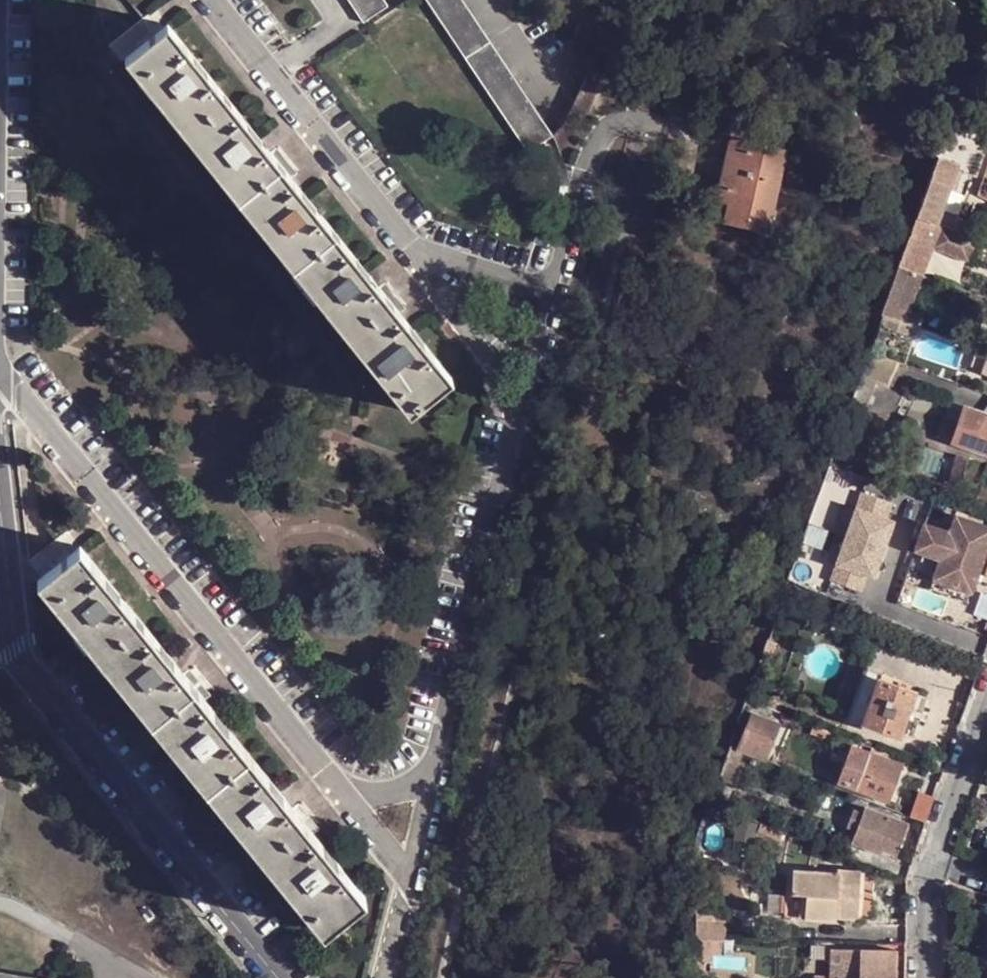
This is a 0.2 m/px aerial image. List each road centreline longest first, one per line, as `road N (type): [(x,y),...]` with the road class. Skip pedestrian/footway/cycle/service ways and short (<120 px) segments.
road 1 (residential): [(0,516),(17,657),(276,977)]
road 2 (residential): [(986,709),(934,860)]

